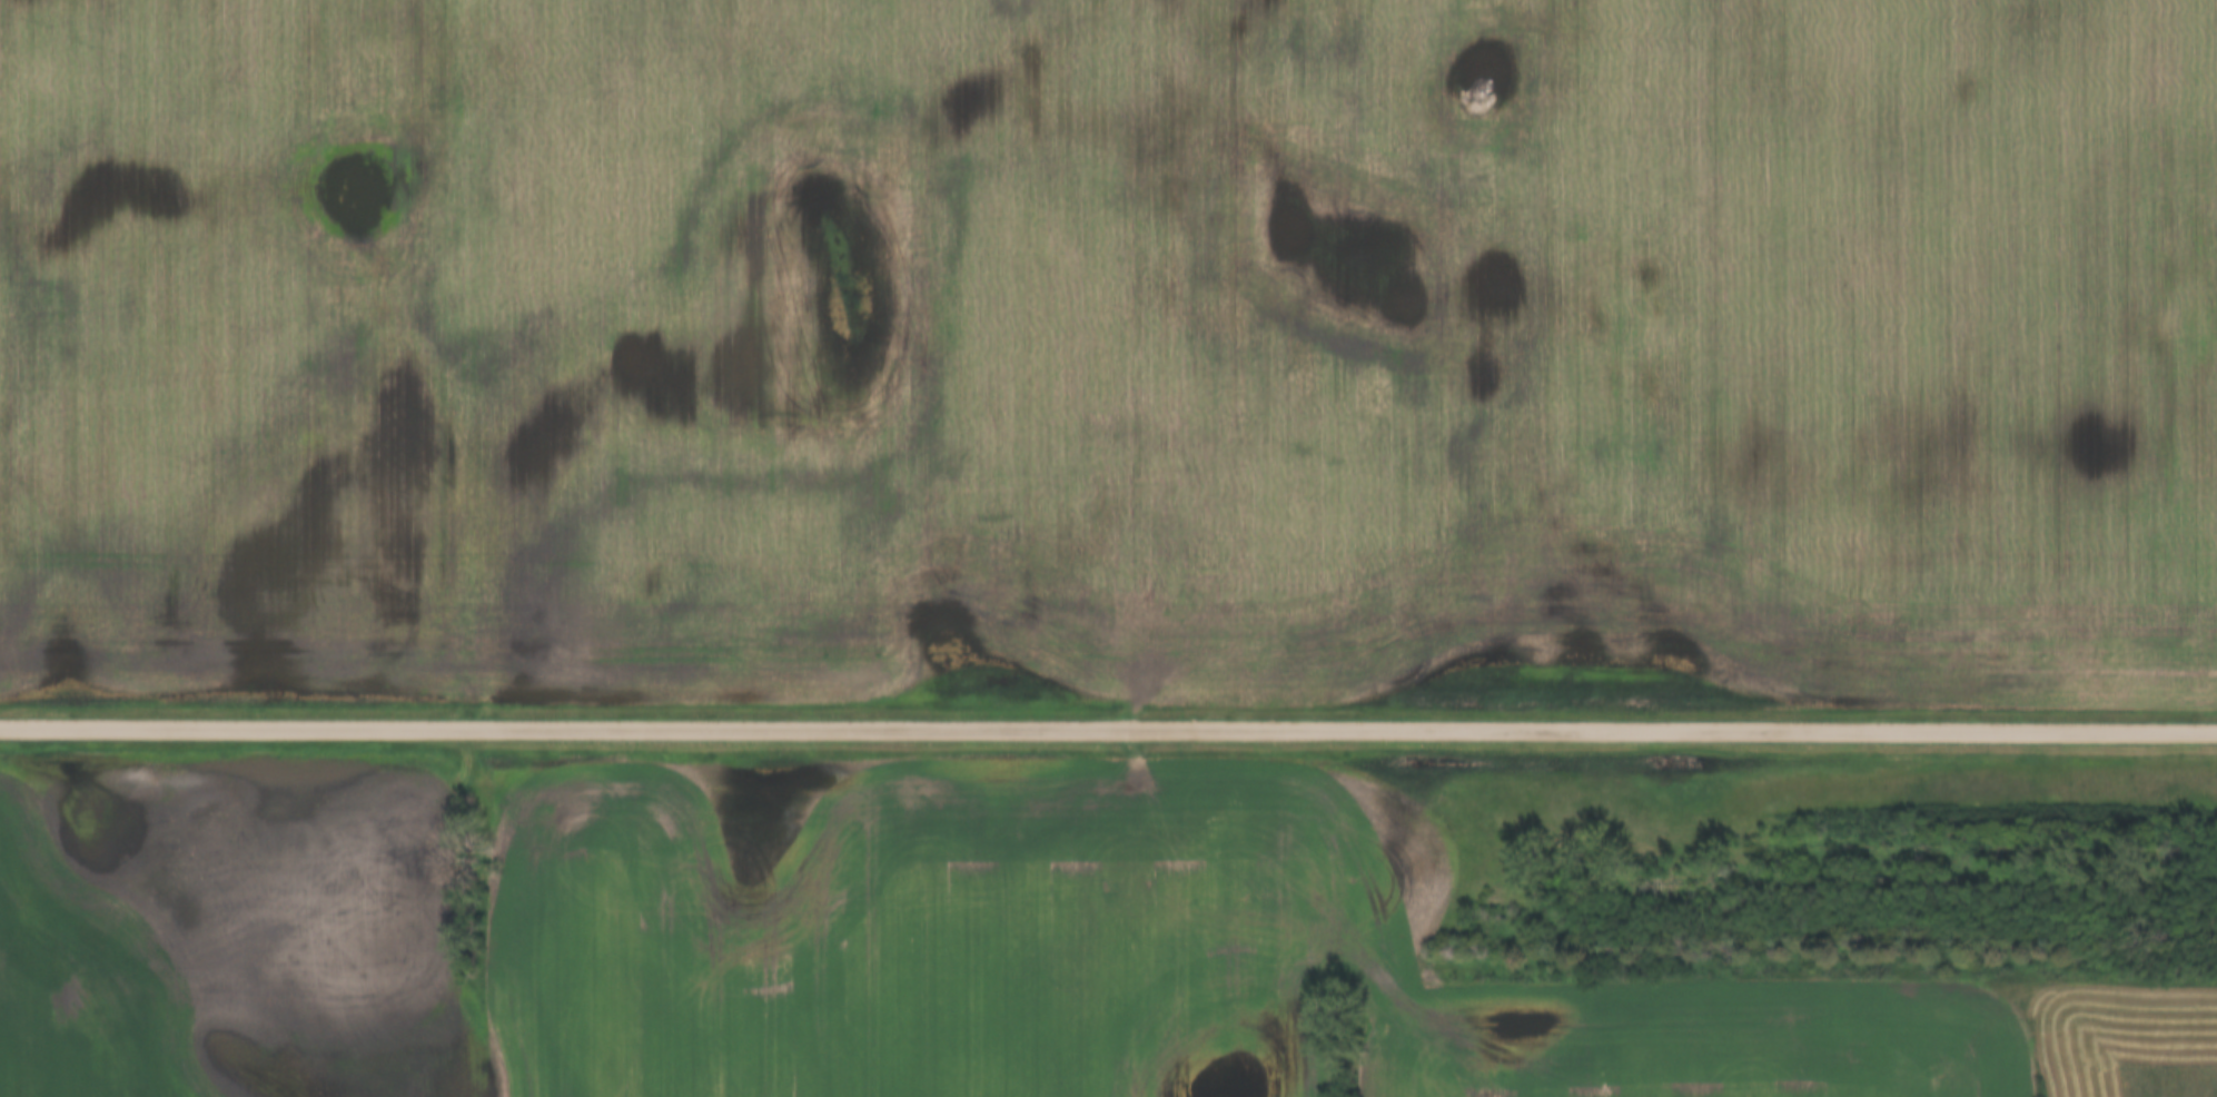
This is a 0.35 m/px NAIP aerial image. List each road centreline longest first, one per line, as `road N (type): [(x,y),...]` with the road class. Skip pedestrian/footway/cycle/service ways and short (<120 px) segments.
road 1 (residential): [(0,725),(2216,728)]

